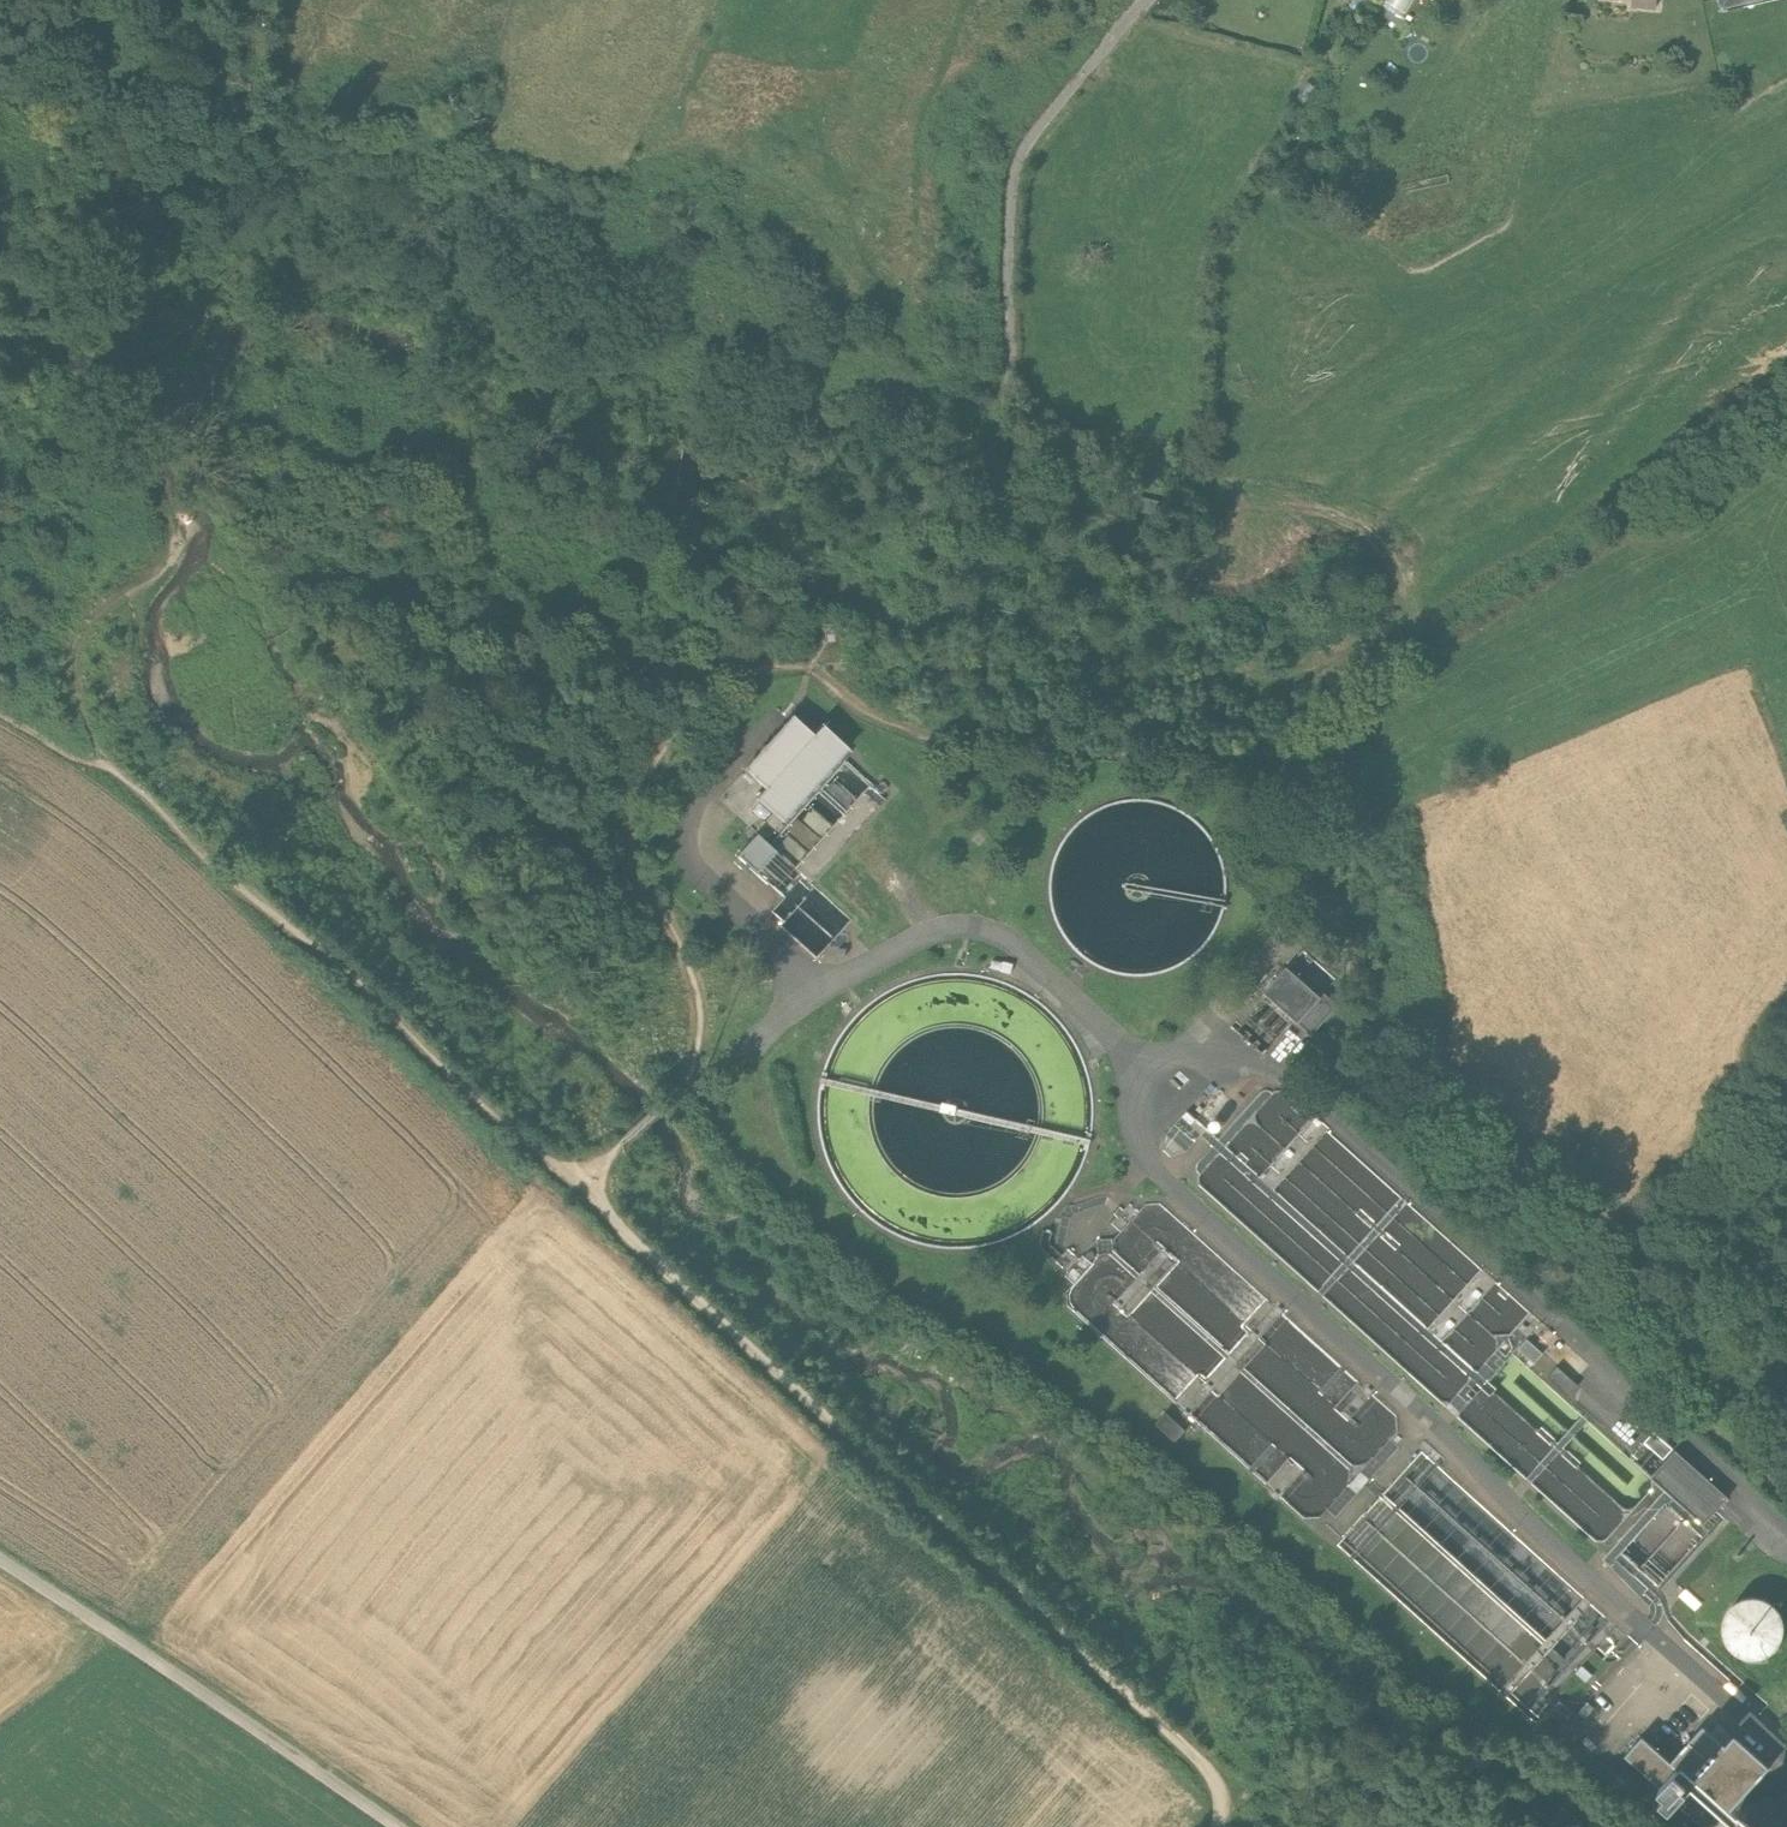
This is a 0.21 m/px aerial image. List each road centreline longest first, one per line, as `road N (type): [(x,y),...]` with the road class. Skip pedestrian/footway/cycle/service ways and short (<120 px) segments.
road 1 (track): [(627,1138),(573,1186),(1218,1778),(1230,1798),(1215,1826)]
road 2 (track): [(0,701),(78,760),(119,775),(198,852),(338,964),(573,1186)]
road 3 (track): [(0,1560),(397,1826)]
road 4 (track): [(1145,0),(1024,149),(1013,408)]
road 5 (track): [(1786,1079),(1653,1272),(1643,1337)]

